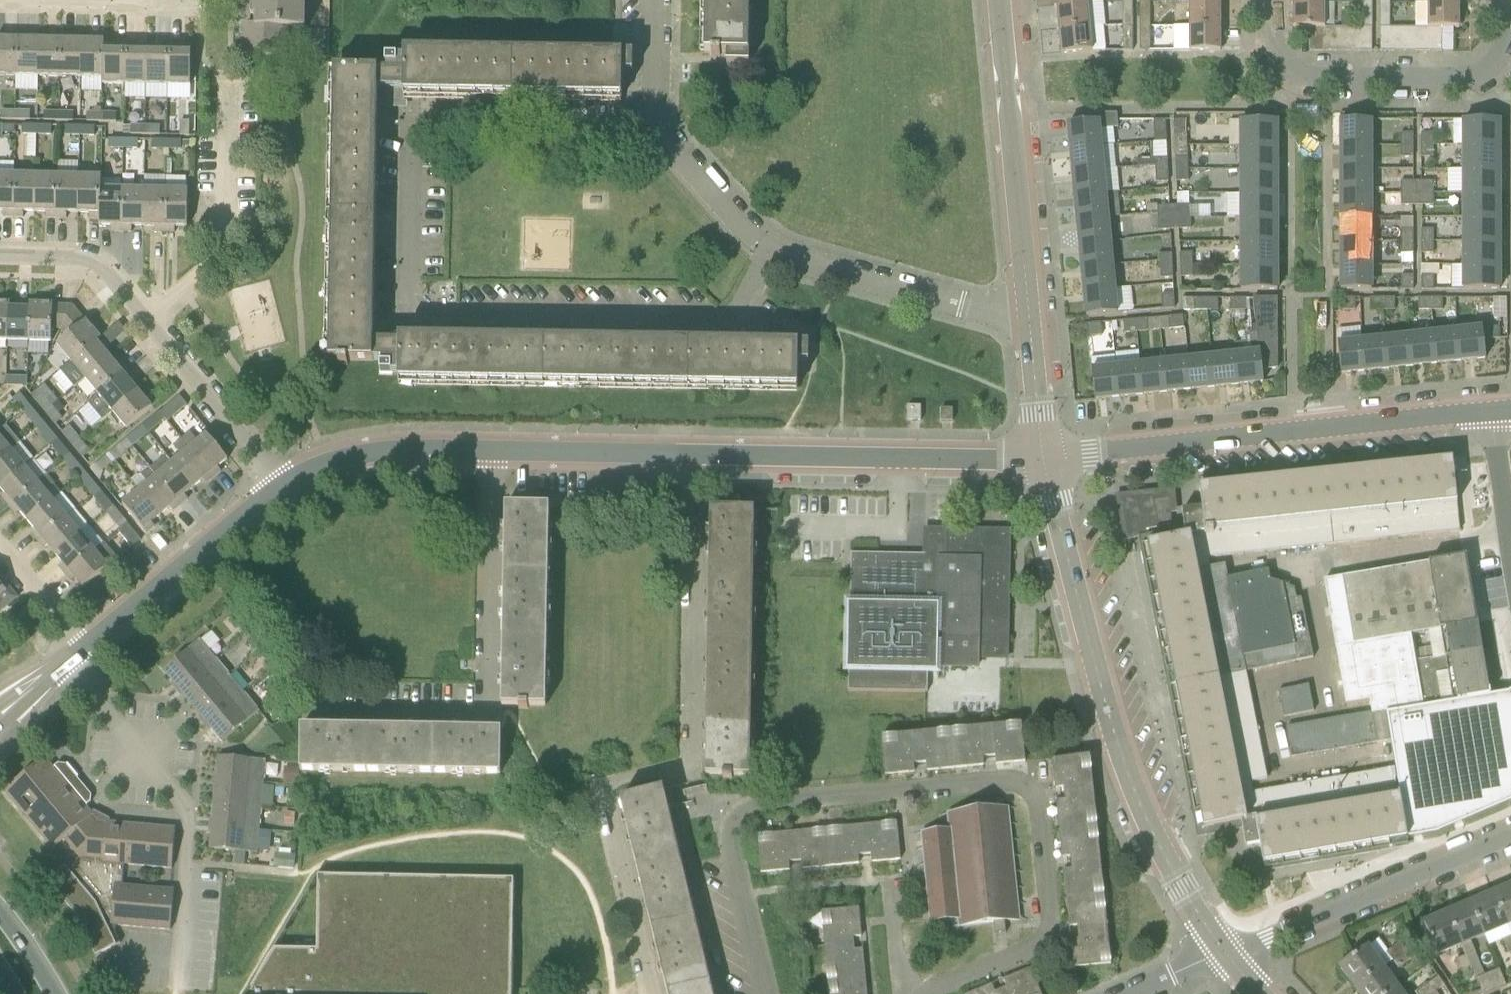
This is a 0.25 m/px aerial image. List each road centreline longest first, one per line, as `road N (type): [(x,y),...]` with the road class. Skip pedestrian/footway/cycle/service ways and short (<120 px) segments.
road 1 (residential): [(771,252),(738,312),(412,308),(414,122),(656,122)]
road 2 (unclassified): [(283,484),(388,451),(1043,461)]
road 3 (residential): [(766,993),(730,841),(743,809),(1024,789),(1036,802),(1049,935),(1043,946),(927,993)]
road 4 (unclassified): [(1224,956),(1161,848),(1117,744),(1043,461)]
road 5 (unclassified): [(1043,461),(1492,414)]
road 6 (unclassified): [(1030,325),(1000,0)]
road 7 (residential): [(1224,956),(1510,833)]
road 8 (residential): [(148,320),(225,248),(228,78)]
road 9 (residential): [(1030,325),(771,252)]
road 10 (unclassified): [(82,647),(283,484)]
road 11 (residential): [(1330,88),(1493,81),(1510,58),(1510,0)]
road 12 (residential): [(283,484),(148,320)]
road 13 (residential): [(148,320),(92,260),(0,258)]
road 14 (residential): [(771,252),(656,122)]
road 15 (unclassified): [(1043,461),(1030,325)]
road 16 (residential): [(1330,88),(1287,83),(1270,61),(1270,0)]
road 17 (residential): [(82,647),(0,547)]
road 18 (unclassified): [(1492,414),(1506,538)]
road 19 (residential): [(656,122),(658,0)]

